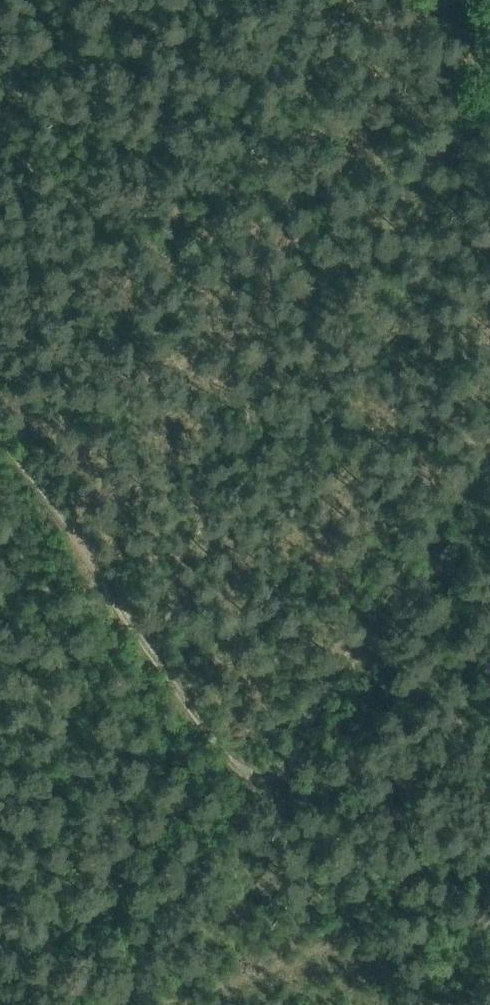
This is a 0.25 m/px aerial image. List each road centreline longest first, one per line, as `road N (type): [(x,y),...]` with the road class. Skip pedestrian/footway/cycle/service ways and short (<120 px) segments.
road 1 (track): [(0,411),(267,797),(489,432)]

